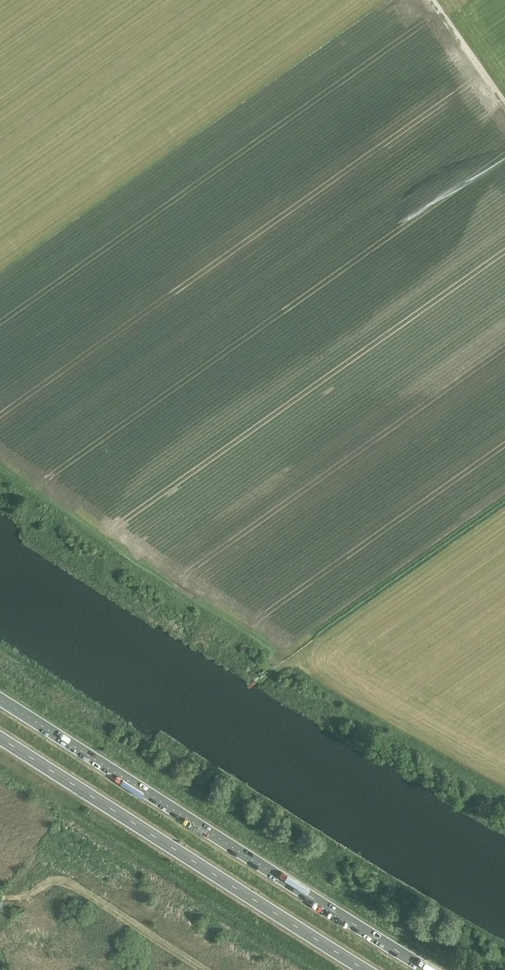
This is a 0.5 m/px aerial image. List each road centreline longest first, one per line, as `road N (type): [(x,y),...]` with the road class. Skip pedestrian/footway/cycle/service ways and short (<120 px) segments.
road 1 (trunk): [(429,969),(0,699)]
road 2 (trunk): [(0,738),(365,969)]
road 3 (track): [(504,104),(432,0)]

